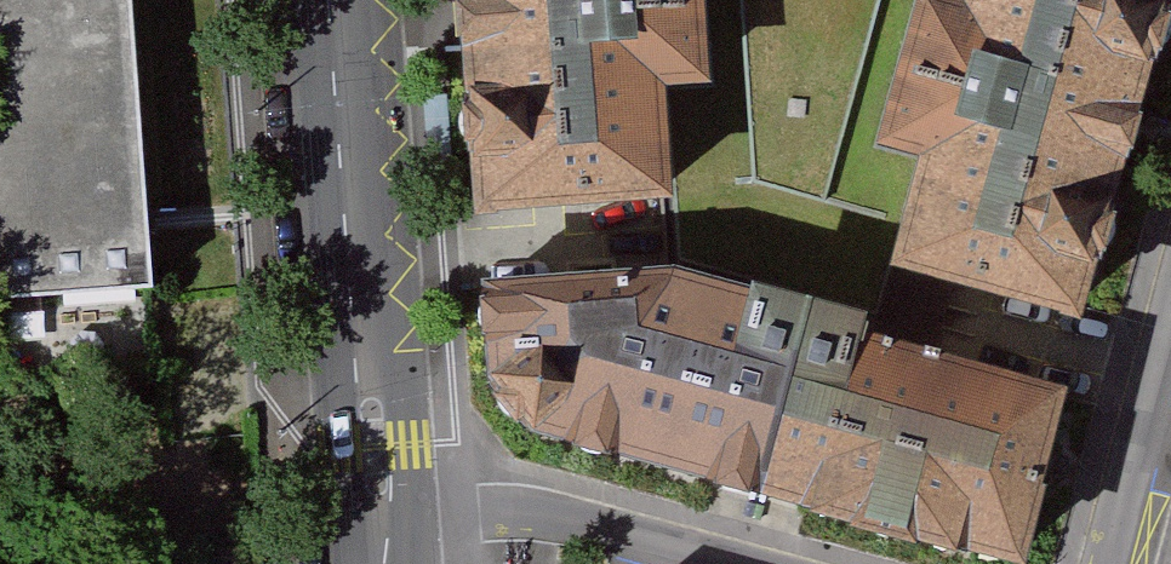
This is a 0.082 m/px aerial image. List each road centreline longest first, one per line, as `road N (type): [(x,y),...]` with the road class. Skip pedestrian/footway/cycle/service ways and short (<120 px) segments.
road 1 (tertiary): [(369,493),(334,0)]
road 2 (residential): [(704,563),(545,521),(369,493)]
road 3 (residential): [(1121,563),(1170,374)]

